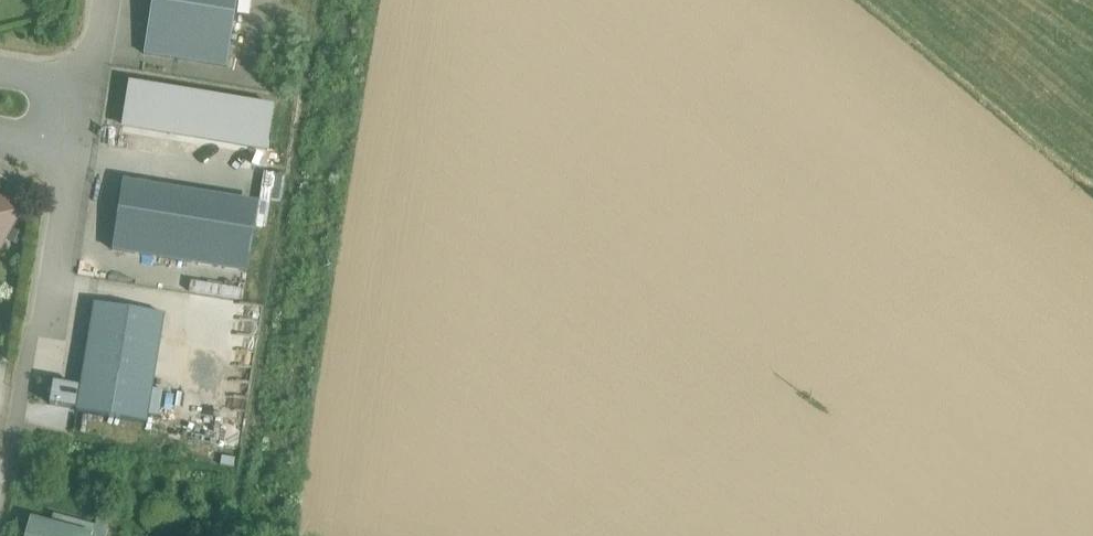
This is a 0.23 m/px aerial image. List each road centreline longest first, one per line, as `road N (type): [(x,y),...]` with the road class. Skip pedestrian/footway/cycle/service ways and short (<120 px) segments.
road 1 (residential): [(76,159),(52,315),(32,339),(13,444)]

